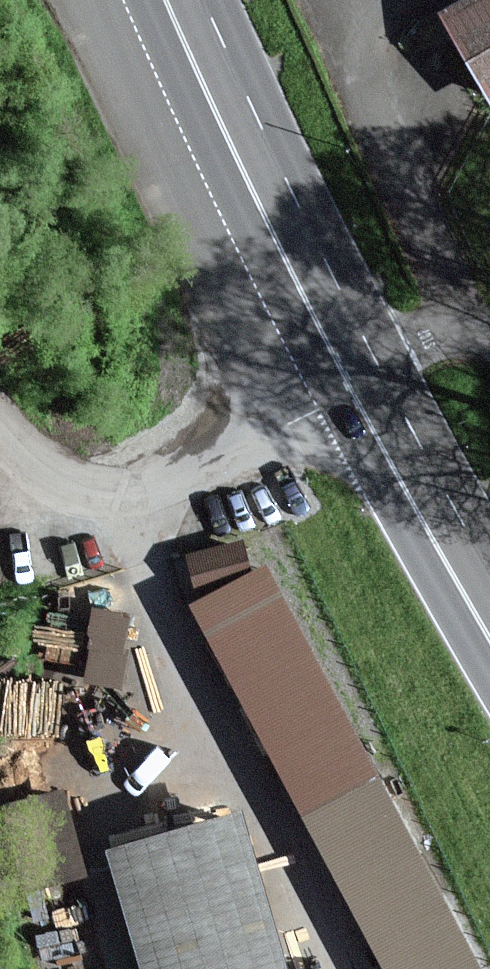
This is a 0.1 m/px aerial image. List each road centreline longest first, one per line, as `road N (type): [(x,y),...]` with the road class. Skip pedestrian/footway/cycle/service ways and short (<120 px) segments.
road 1 (track): [(316,968),(247,763),(186,723),(162,669),(141,534),(163,475),(199,454),(201,440)]
road 2 (primary): [(165,0),(348,381)]
road 3 (unclassified): [(348,381),(279,422),(146,452),(45,446),(0,414)]
road 4 (primary): [(348,381),(489,644)]

